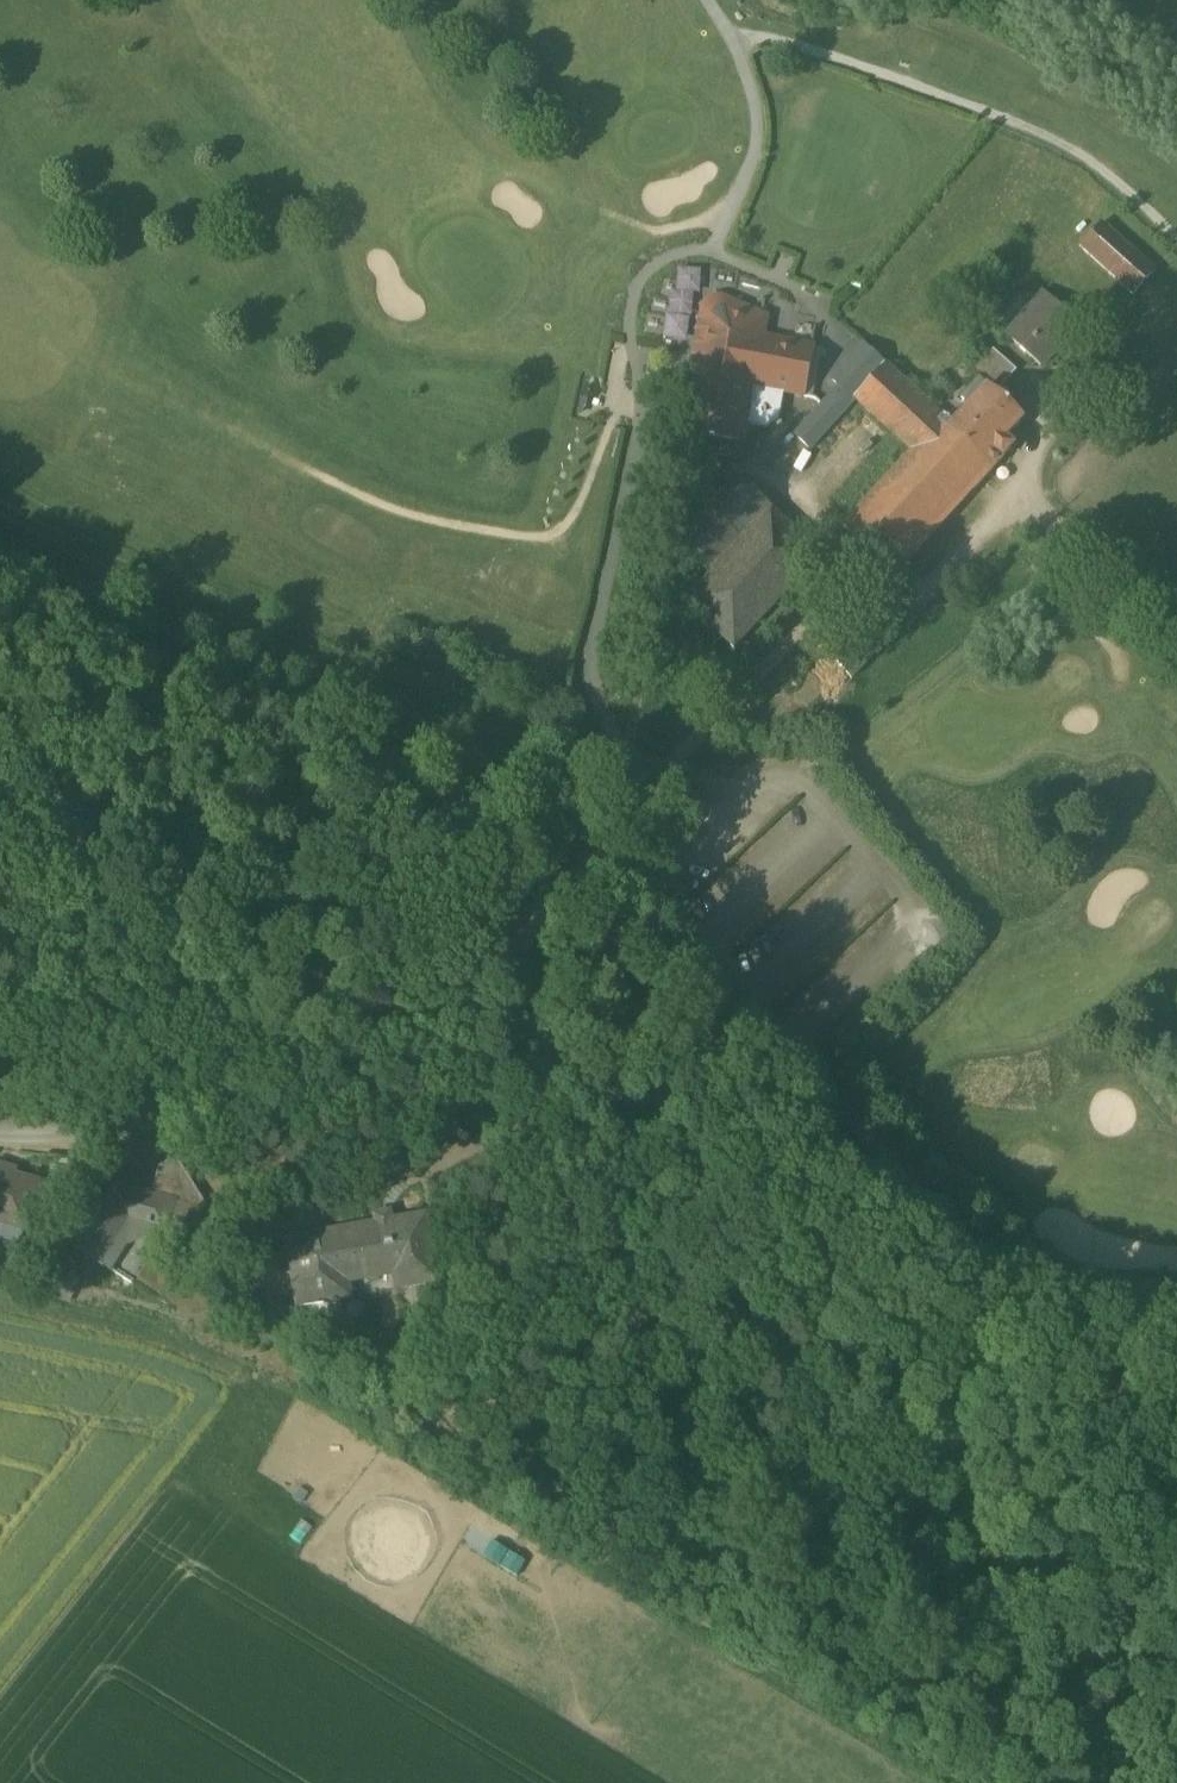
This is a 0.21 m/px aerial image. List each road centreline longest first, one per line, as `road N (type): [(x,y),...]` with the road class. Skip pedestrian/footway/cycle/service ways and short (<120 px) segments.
road 1 (unclassified): [(0,1130),(98,1135),(165,1111),(403,1072),(504,1067),(647,1100),(812,1168),(974,1300),(1073,1322),(1176,1326)]
road 2 (track): [(1176,615),(1093,536),(992,530)]

